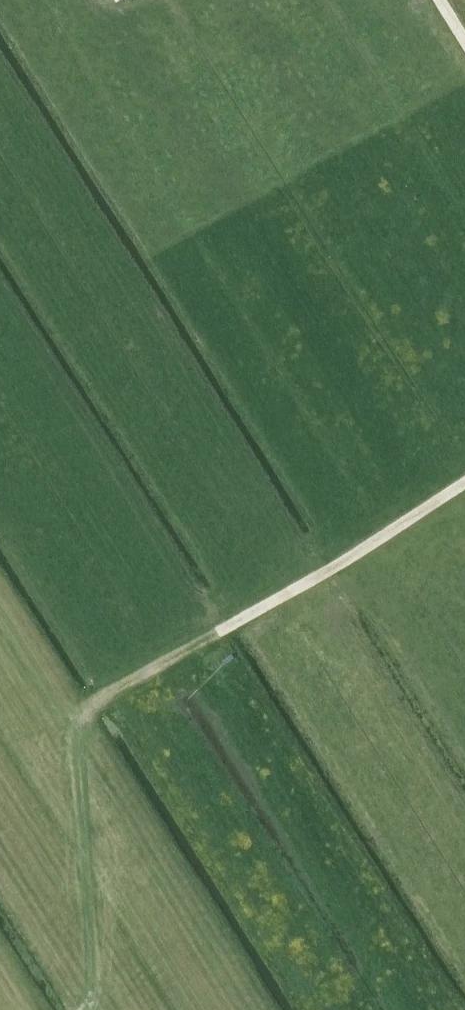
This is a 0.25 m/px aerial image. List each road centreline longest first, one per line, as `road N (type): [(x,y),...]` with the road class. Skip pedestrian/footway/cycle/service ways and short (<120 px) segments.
road 1 (track): [(84,1009),(93,994),(93,961),(73,736),(84,714),(464,484)]

